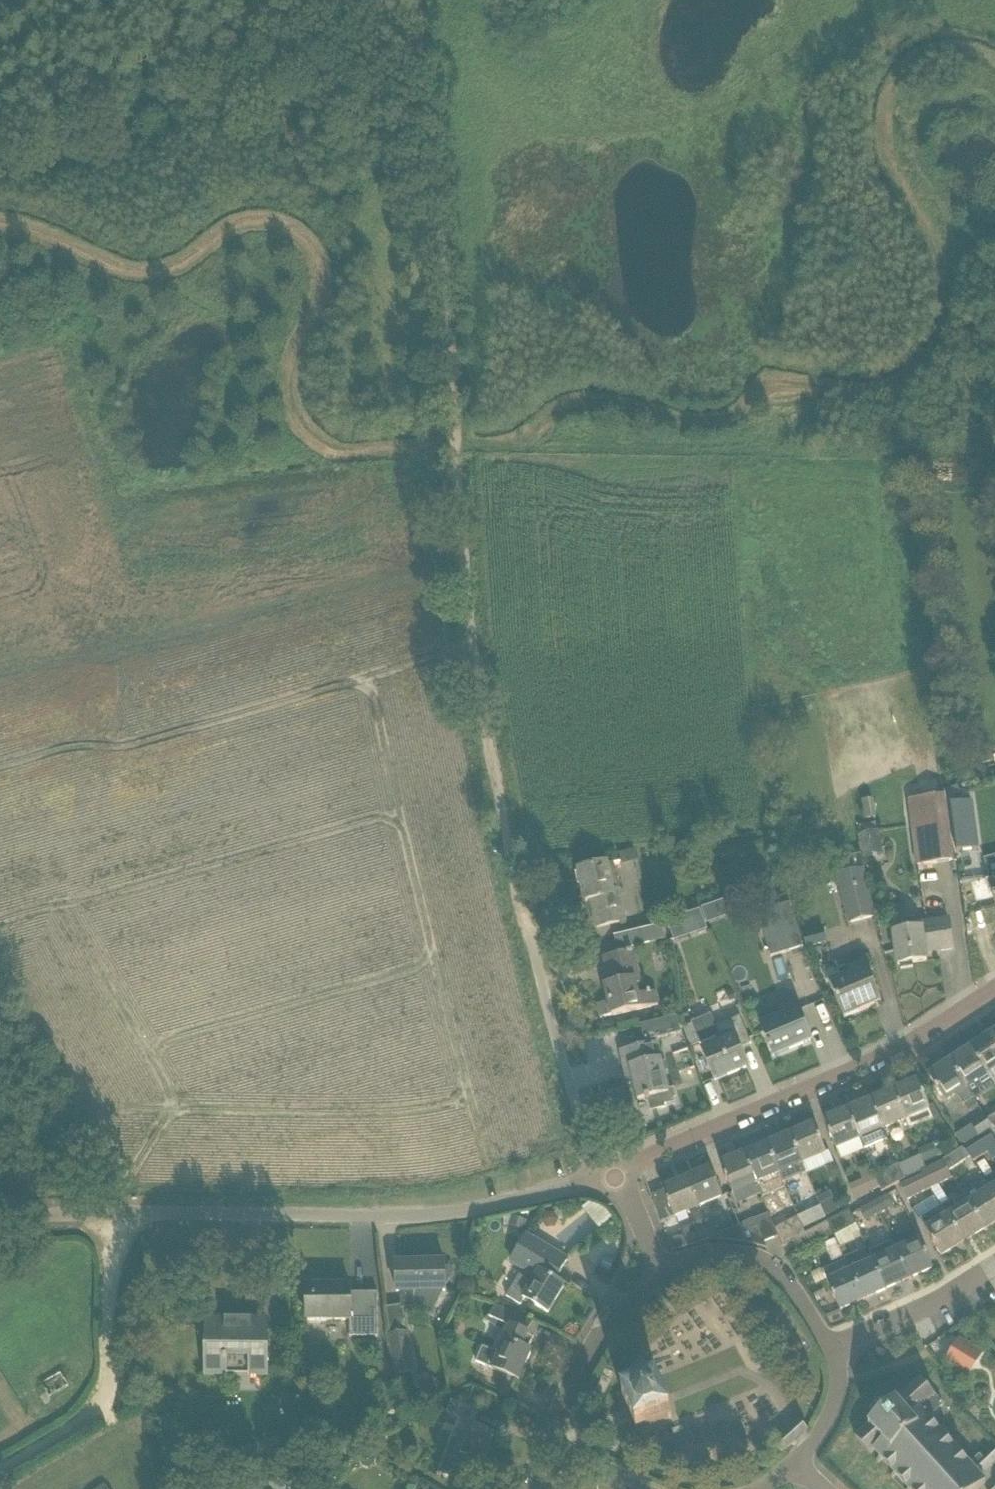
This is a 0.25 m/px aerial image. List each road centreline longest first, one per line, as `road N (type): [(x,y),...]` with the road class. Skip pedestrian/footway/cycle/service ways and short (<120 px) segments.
road 1 (track): [(417,0),(440,207),(457,552),(512,859)]
road 2 (unclassified): [(112,1213),(449,1213),(611,1173)]
road 3 (track): [(430,112),(106,108),(0,135)]
road 4 (residential): [(611,1173),(903,1047),(994,990)]
road 5 (unclassified): [(512,859),(586,1121),(611,1173)]
road 6 (unclassified): [(0,1472),(107,1409),(112,1213)]
road 7 (residential): [(535,1488),(587,1367),(629,1297),(662,1268)]
road 8 (residential): [(834,1350),(770,1266),(719,1253),(662,1268)]
road 9 (residential): [(834,1350),(994,1267)]
road 10 (residential): [(801,1461),(835,1415),(841,1390),(834,1350)]

